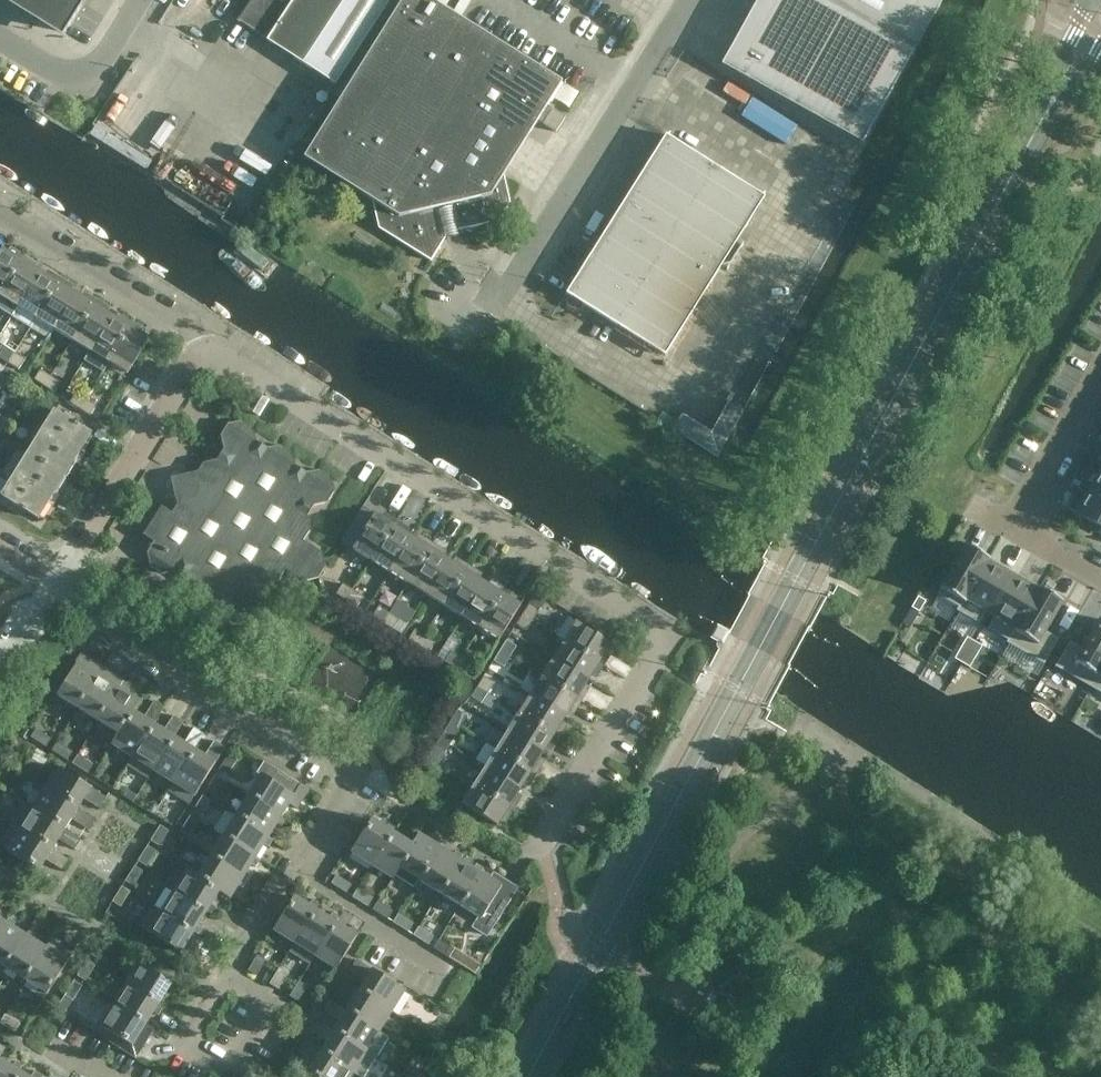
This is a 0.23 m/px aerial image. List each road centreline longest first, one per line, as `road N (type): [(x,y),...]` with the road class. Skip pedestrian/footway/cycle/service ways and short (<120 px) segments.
road 1 (secondary): [(530,1076),(1043,114)]
road 2 (residential): [(538,847),(655,658),(652,625),(205,345)]
road 3 (residential): [(54,586),(357,773),(288,877)]
road 4 (unclassified): [(463,300),(508,277),(686,0)]
road 5 (residential): [(54,586),(205,345)]
road 6 (residential): [(205,345),(190,327),(0,211)]
road 7 (residential): [(448,976),(288,877)]
road 8 (residential): [(1100,367),(1010,522)]
road 9 (residential): [(229,977),(186,1047),(226,1076)]
road 10 (secondary): [(1085,0),(1043,114)]

